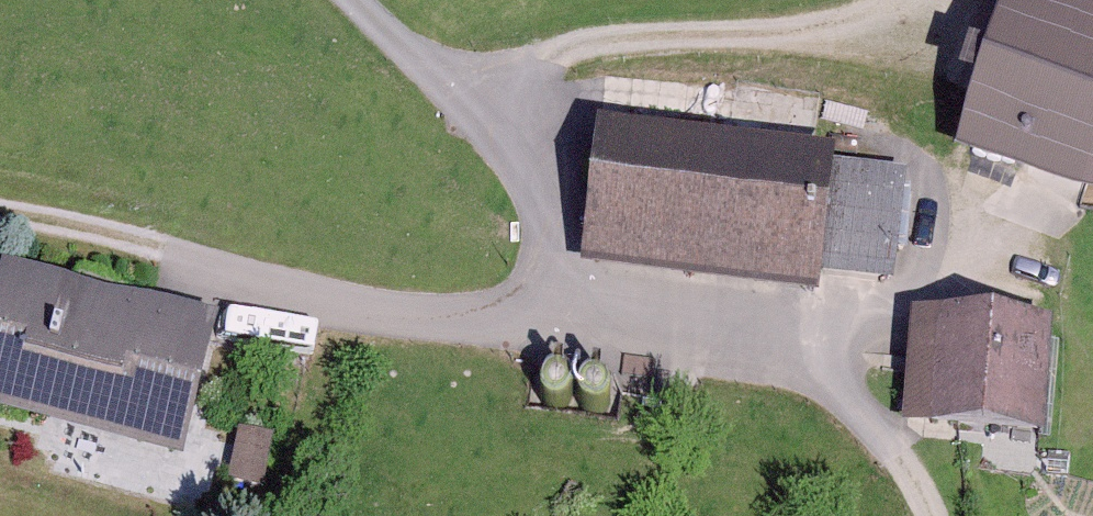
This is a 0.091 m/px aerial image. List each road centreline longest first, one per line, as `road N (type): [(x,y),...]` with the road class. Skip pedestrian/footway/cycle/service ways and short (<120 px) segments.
road 1 (track): [(904,0),(856,23),(592,44),(524,65),(464,97)]
road 2 (unclassified): [(158,243),(359,315),(497,326),(570,315)]
road 3 (unclassified): [(570,315),(529,178),(464,97),(359,0)]
road 4 (unclassified): [(804,366),(570,315)]
road 5 (track): [(929,515),(882,426),(804,366)]
road 6 (track): [(0,205),(158,243)]

